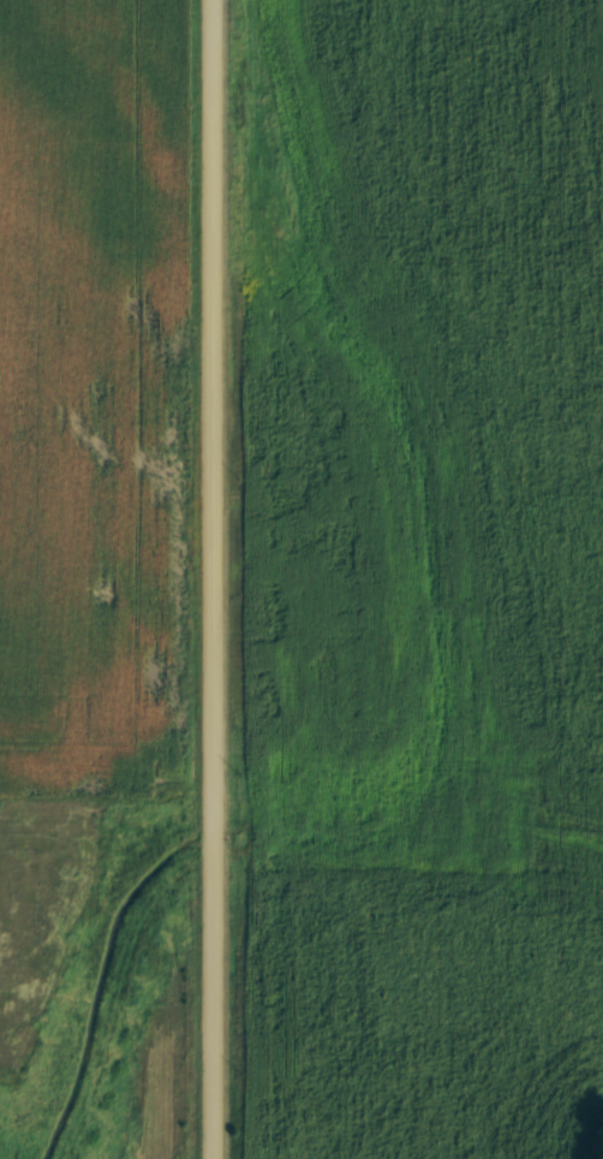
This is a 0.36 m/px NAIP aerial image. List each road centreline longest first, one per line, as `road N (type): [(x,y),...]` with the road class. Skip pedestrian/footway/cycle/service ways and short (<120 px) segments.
road 1 (residential): [(215,0),(212,1158)]

